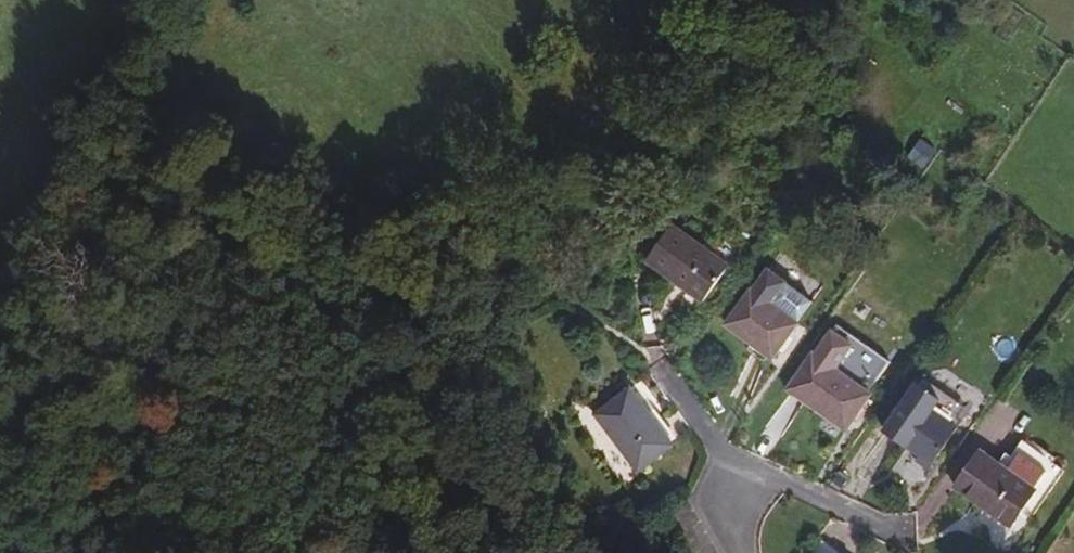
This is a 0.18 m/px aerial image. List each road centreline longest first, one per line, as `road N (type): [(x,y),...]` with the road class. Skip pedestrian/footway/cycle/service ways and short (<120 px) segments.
road 1 (residential): [(741,485),(776,474),(896,527)]
road 2 (residential): [(658,363),(741,485)]

